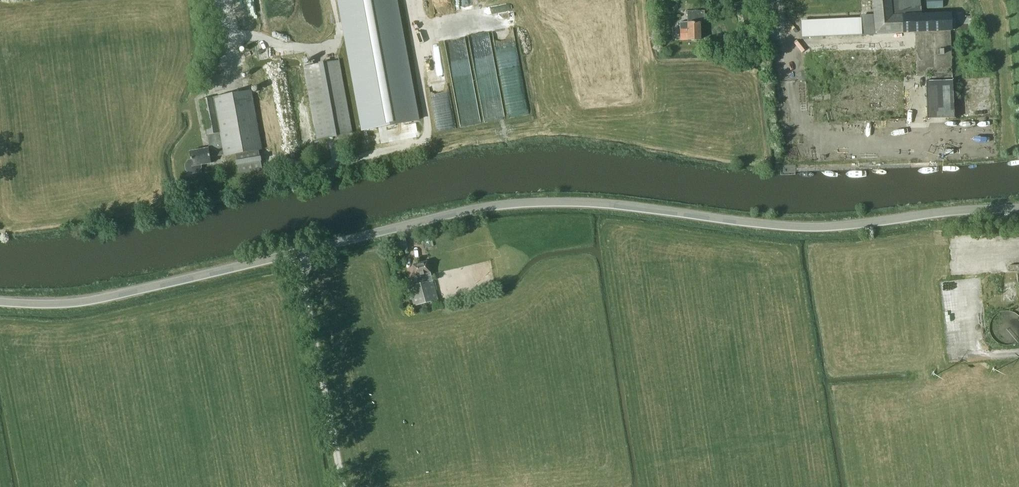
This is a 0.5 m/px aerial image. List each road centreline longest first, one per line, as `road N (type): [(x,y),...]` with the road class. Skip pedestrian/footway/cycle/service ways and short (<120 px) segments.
road 1 (tertiary): [(0,304),(68,306),(464,207),(533,201),(815,227),(1018,208)]

